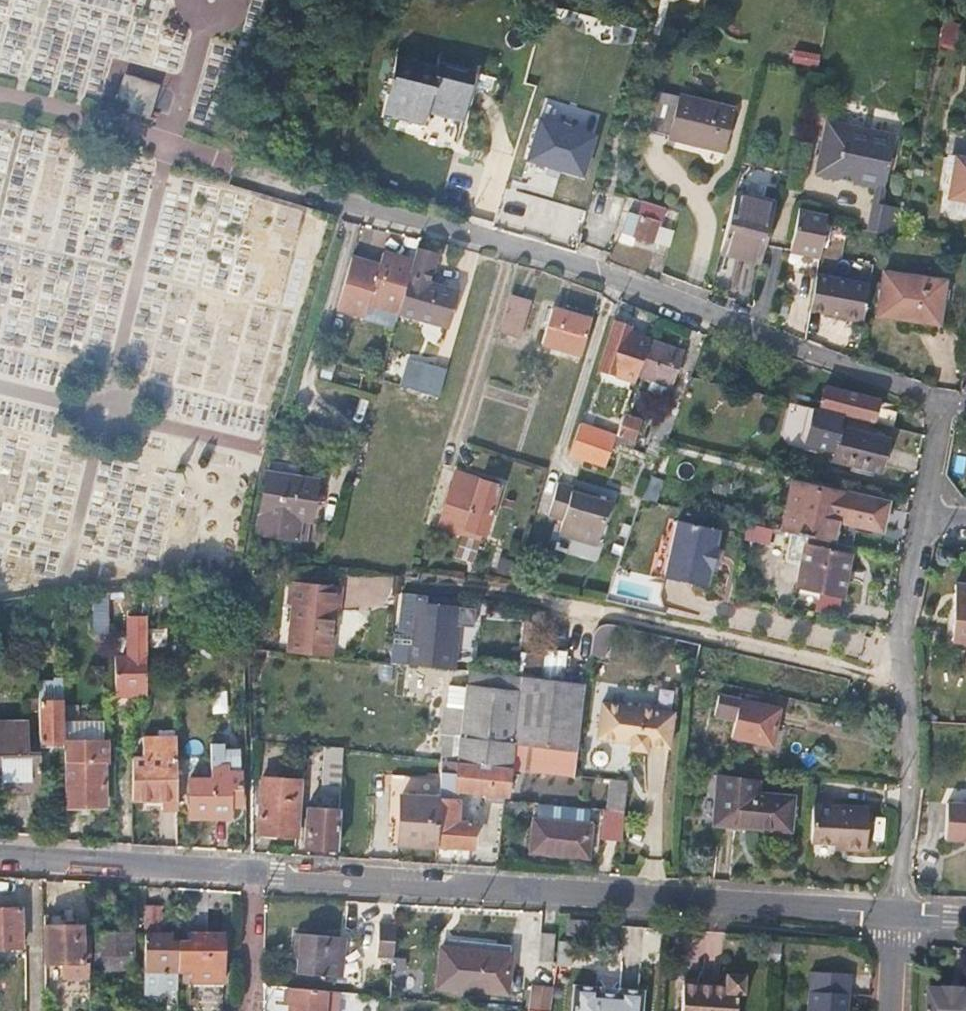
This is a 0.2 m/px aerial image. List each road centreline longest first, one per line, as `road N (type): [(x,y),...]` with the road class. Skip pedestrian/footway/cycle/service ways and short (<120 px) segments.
road 1 (residential): [(318,195),(594,267),(944,401)]
road 2 (residential): [(254,877),(891,918)]
road 3 (residential): [(891,918),(902,602),(919,522)]
road 4 (residential): [(0,859),(254,877)]
road 5 (residential): [(249,1010),(254,877)]
road 6 (residential): [(919,522),(944,401)]

